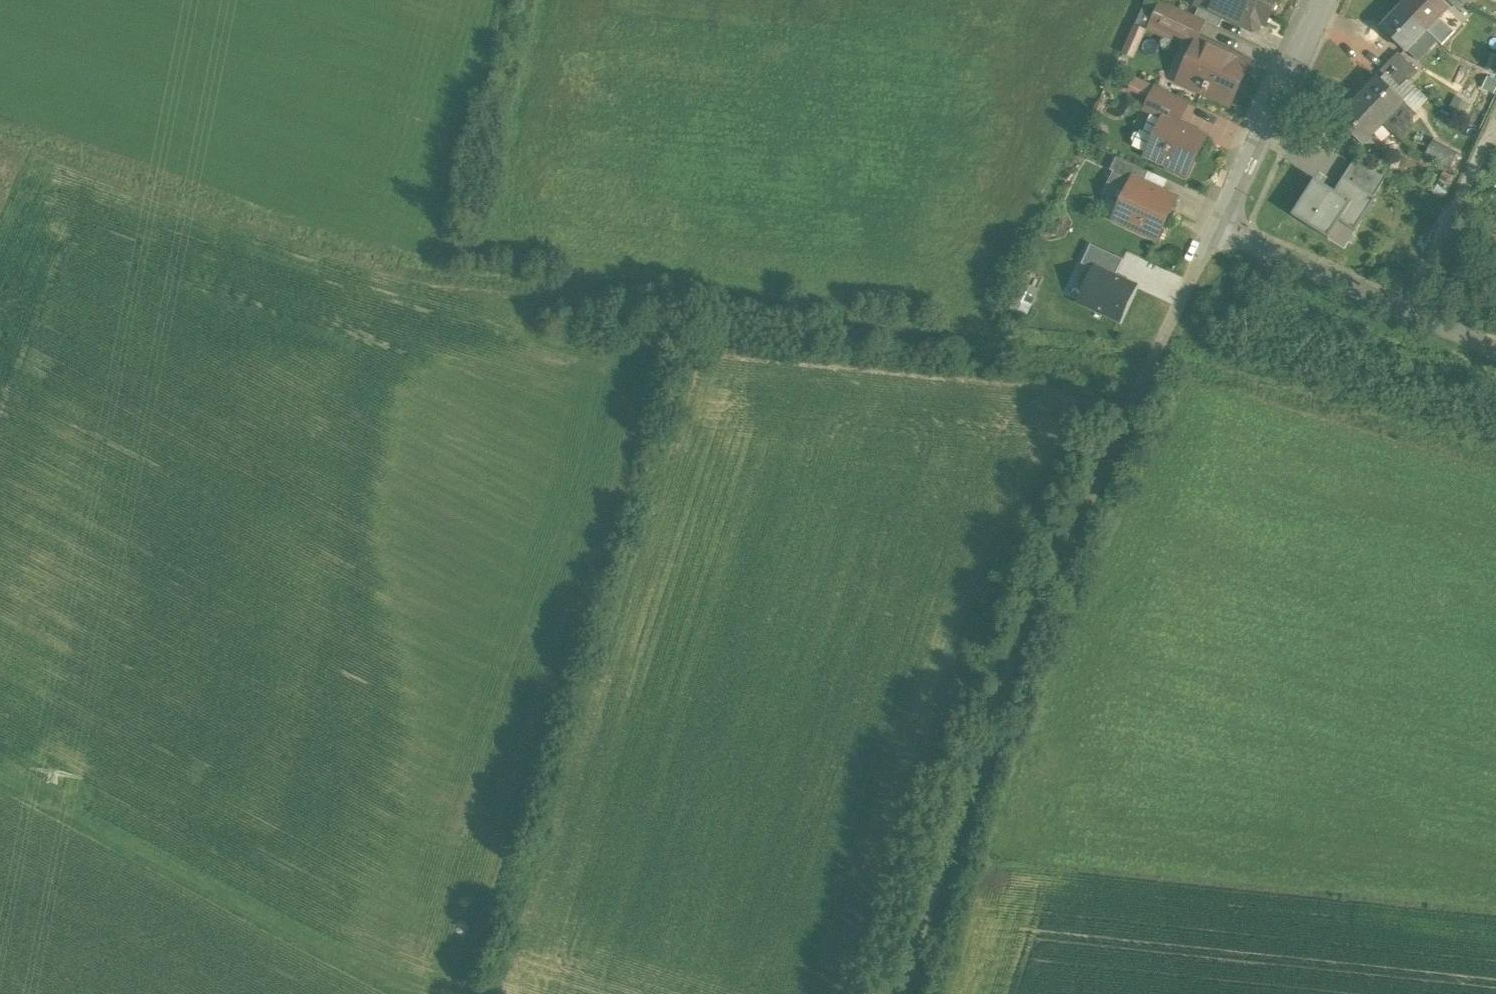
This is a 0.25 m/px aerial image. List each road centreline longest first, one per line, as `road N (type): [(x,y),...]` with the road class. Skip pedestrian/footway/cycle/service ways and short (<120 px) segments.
road 1 (unclassified): [(1148,369),(1053,552),(1005,669),(899,993)]
road 2 (track): [(454,993),(369,963),(0,777)]
road 3 (residential): [(1219,221),(1326,0)]
road 4 (residential): [(1219,221),(1410,302)]
road 5 (residential): [(1487,142),(1410,302)]
road 6 (residential): [(1148,369),(1219,221)]

